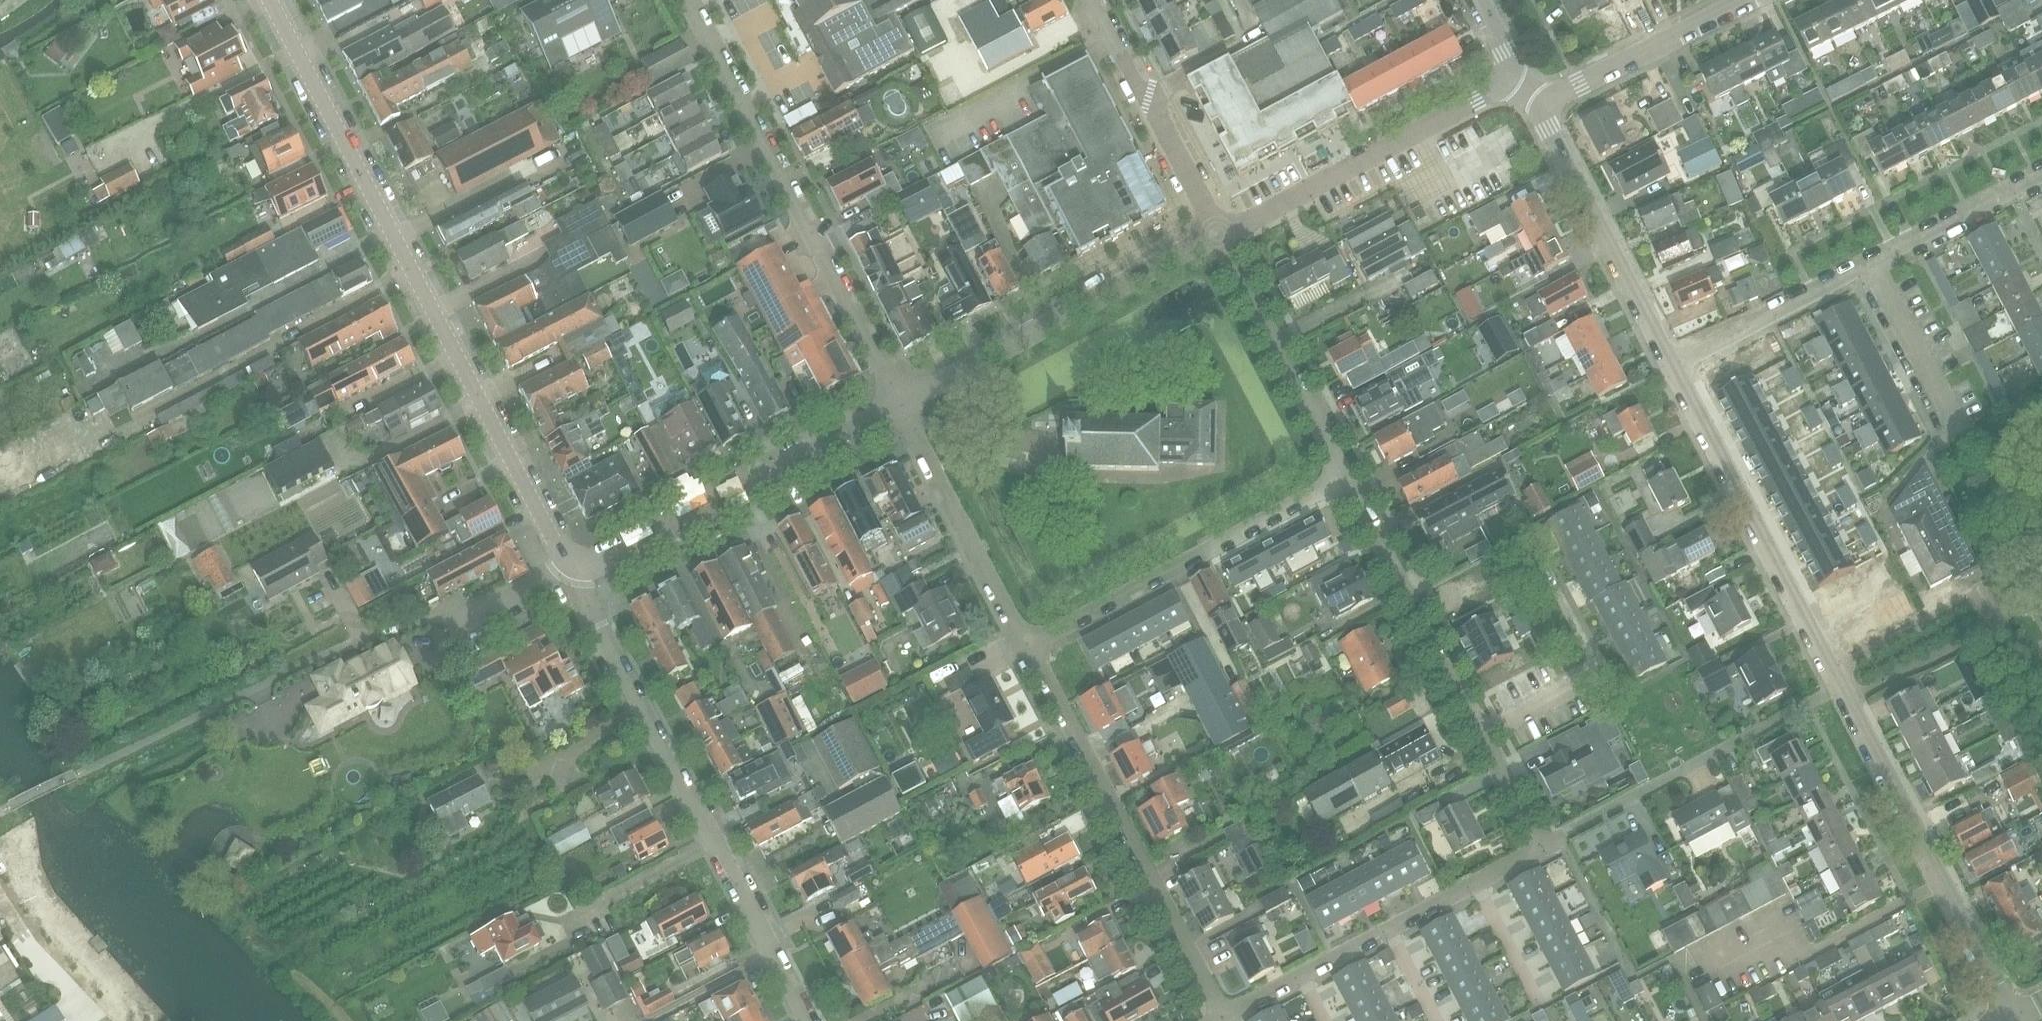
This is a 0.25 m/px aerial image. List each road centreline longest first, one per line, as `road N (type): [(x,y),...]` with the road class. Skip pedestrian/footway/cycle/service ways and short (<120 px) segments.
road 1 (residential): [(2010,1016),(1668,366)]
road 2 (residential): [(575,560),(553,538),(269,0)]
road 3 (residential): [(808,1020),(583,597),(575,560)]
road 4 (residential): [(899,403),(688,0)]
road 5 (residential): [(1212,1017),(1019,642)]
road 6 (residential): [(575,560),(601,562),(631,550),(899,403)]
road 7 (residential): [(1019,642),(1340,475)]
road 8 (residential): [(899,403),(1219,235)]
road 9 (residential): [(1219,235),(1382,149),(1448,149),(1536,105)]
road 10 (residential): [(1479,737),(1340,475)]
road 11 (residential): [(1668,366),(1536,105)]
road 12 (residential): [(1340,475),(1219,235)]
road 13 (residential): [(1019,642),(899,403)]
road 14 (residential): [(1093,0),(1219,235)]
road 15 (residential): [(1668,366),(1875,262)]
road 16 (residential): [(1536,105),(1738,0)]
road 17 (residential): [(1474,883),(1539,850),(1479,737)]
road 18 (residential): [(1961,430),(1875,262)]
road 19 (residential): [(1875,262),(2041,175)]
road 20 (residential): [(429,620),(499,600),(575,560)]
road 21 (residential): [(1479,737),(1608,669)]
road 22 (residential): [(1541,1008),(1474,883)]
road 23 (residential): [(1536,105),(1478,0)]

